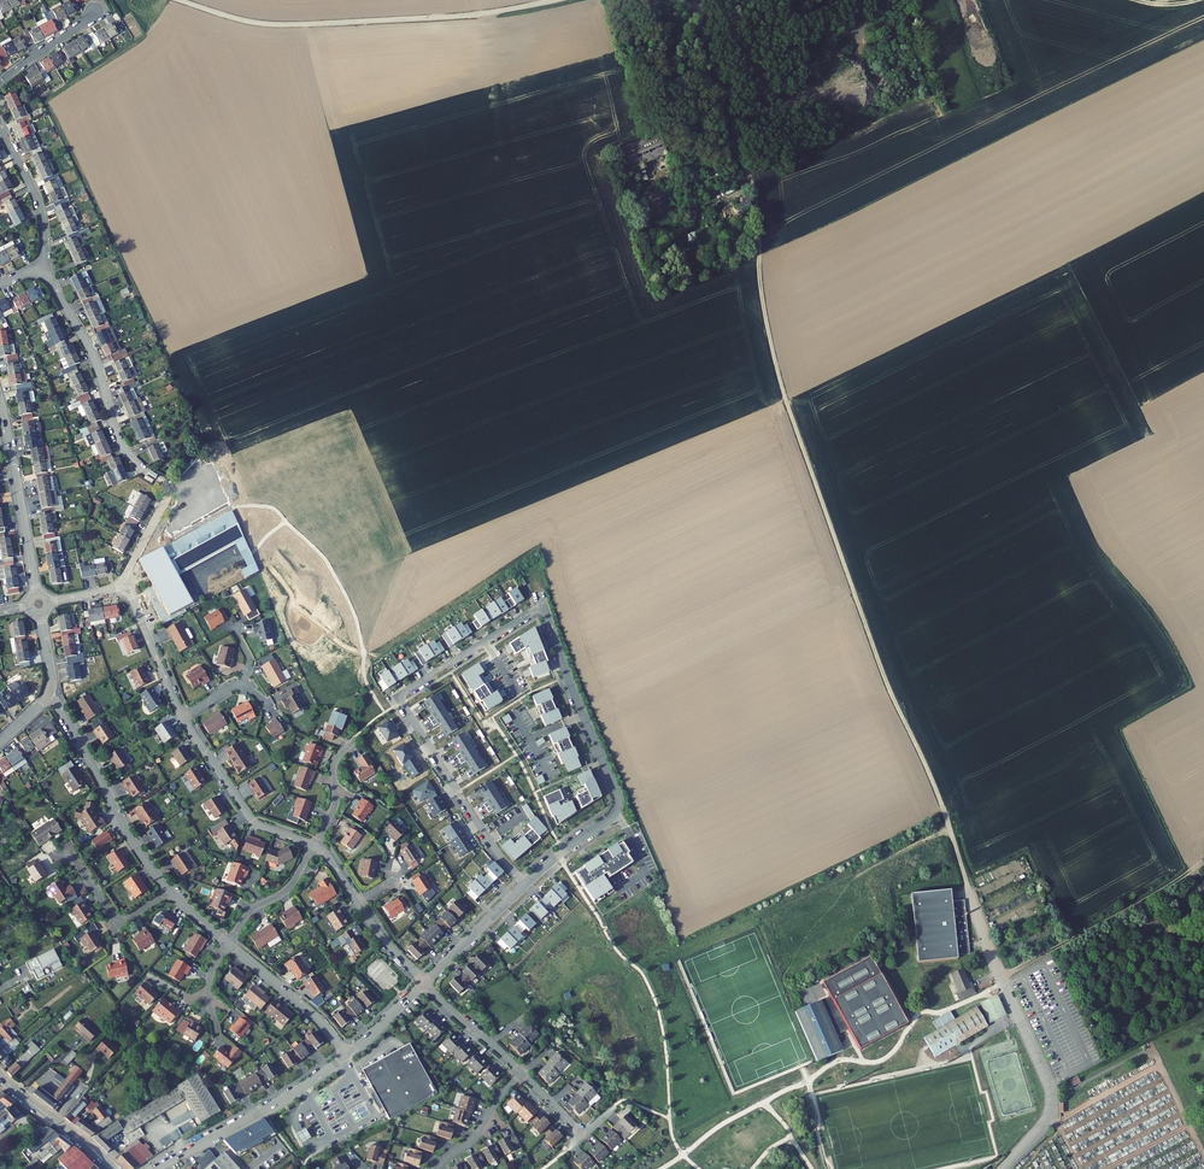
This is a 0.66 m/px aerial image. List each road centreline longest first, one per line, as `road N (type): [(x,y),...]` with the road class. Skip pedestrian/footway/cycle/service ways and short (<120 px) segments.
road 1 (track): [(699,6),(750,182),(768,337),(786,400),(961,864)]
road 2 (residential): [(348,1054),(317,1018),(170,891),(47,697)]
road 3 (residential): [(543,606),(399,697),(524,885)]
road 4 (track): [(179,0),(253,23),(296,25),(490,14),(558,0)]
road 5 (residential): [(182,718),(252,821),(324,852),(377,933),(424,982)]
road 6 (residential): [(122,584),(167,490),(123,450),(94,357),(45,264)]
road 7 (residential): [(1002,1168),(1042,1127),(1050,1090),(961,864)]
road 8 (residential): [(543,606),(618,805),(608,822),(524,885)]
road 9 (track): [(1203,861),(1001,977)]
road 10 (residential): [(348,1054),(261,1113),(154,1168)]
road 11 (residential): [(37,594),(0,405)]
road 12 (residential): [(45,264),(40,205),(0,127)]
road 13 (residential): [(122,584),(182,718)]
road 14 (secondary): [(0,1076),(112,1168)]
road 15 (residential): [(524,885),(424,982)]

